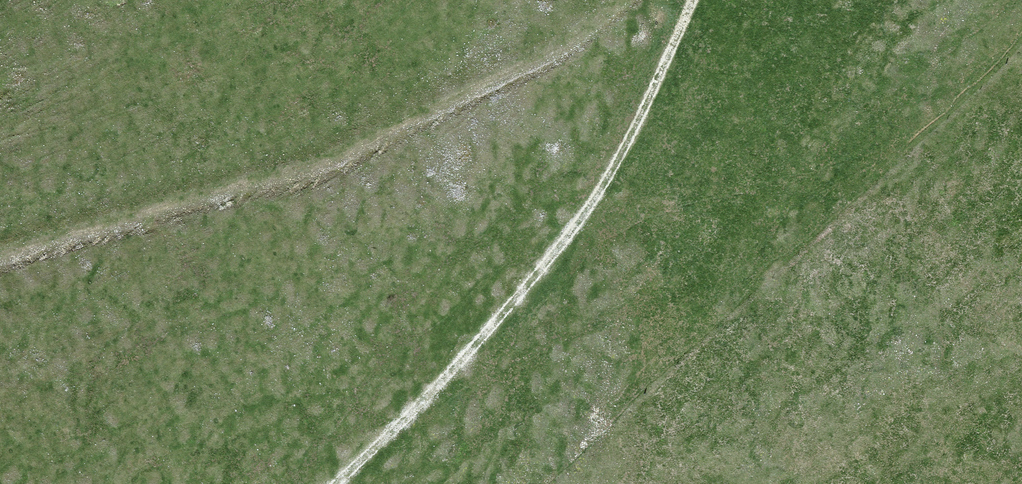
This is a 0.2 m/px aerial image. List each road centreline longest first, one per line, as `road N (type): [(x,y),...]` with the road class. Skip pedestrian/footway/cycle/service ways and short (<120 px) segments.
road 1 (track): [(635,0),(555,53),(274,177),(0,257)]
road 2 (track): [(333,483),(531,282),(593,199),(693,0)]

